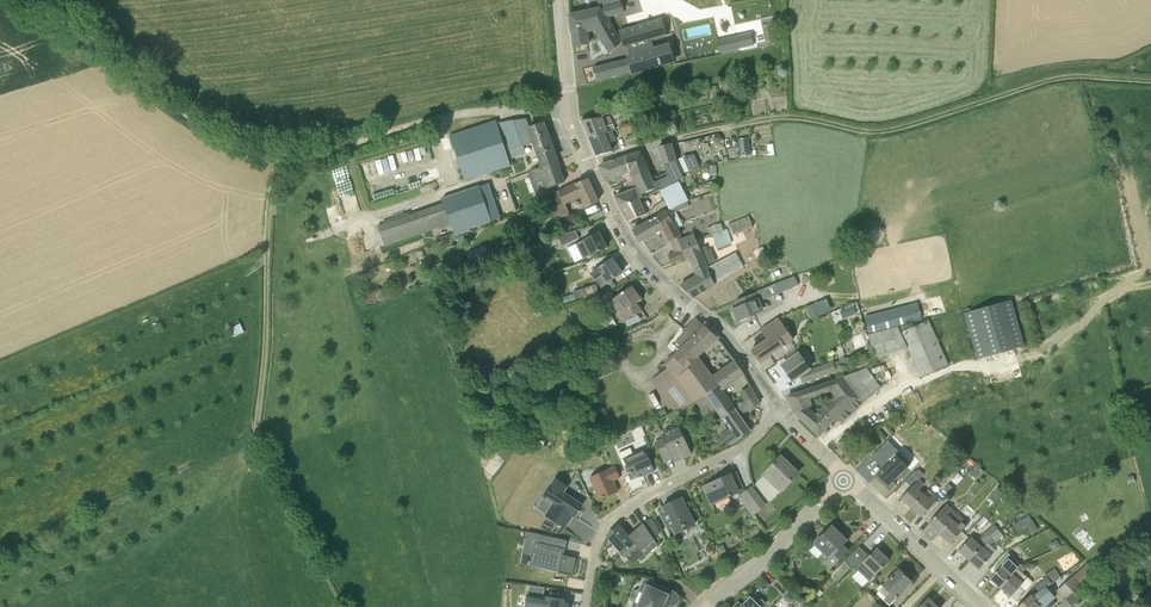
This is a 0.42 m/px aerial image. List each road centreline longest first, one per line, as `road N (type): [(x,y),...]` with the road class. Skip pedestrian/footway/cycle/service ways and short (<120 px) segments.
road 1 (unclassified): [(40,0),(205,127),(258,152),(308,152),(477,111),(569,108)]
road 2 (track): [(1150,79),(1054,79),(881,131),(793,116),(762,119),(591,164)]
road 3 (track): [(286,154),(269,201),(257,439),(298,526)]
road 4 (tertiary): [(772,410),(726,336),(631,247),(591,164)]
road 5 (residential): [(772,410),(724,456),(609,519),(592,546),(582,606)]
road 6 (tertiary): [(841,480),(977,606)]
road 7 (residential): [(841,480),(708,606)]

